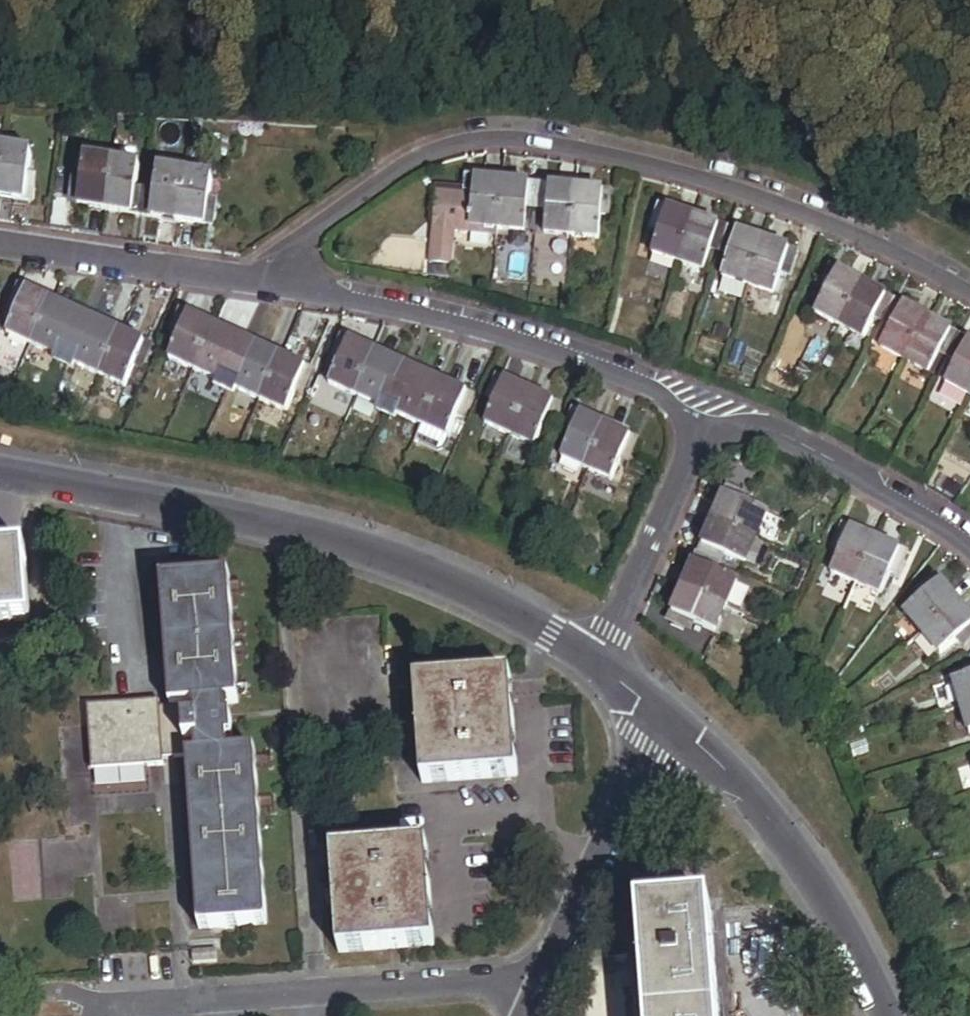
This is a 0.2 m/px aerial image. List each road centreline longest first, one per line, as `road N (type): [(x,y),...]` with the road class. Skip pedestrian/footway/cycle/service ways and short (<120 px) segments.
road 1 (residential): [(969,294),(794,211),(665,171),(515,141),(456,147),(405,168),(246,282)]
road 2 (residential): [(0,474),(279,530),(403,566),(511,608),(603,660)]
road 3 (residential): [(246,282),(408,309),(712,412)]
road 4 (residential): [(103,1005),(548,976)]
road 5 (residential): [(669,709),(762,806),(852,941),(887,1015)]
road 6 (residential): [(548,976),(669,709)]
road 7 (residential): [(712,412),(831,459),(969,546)]
road 8 (residential): [(603,660),(712,412)]
road 9 (residential): [(0,247),(246,282)]

